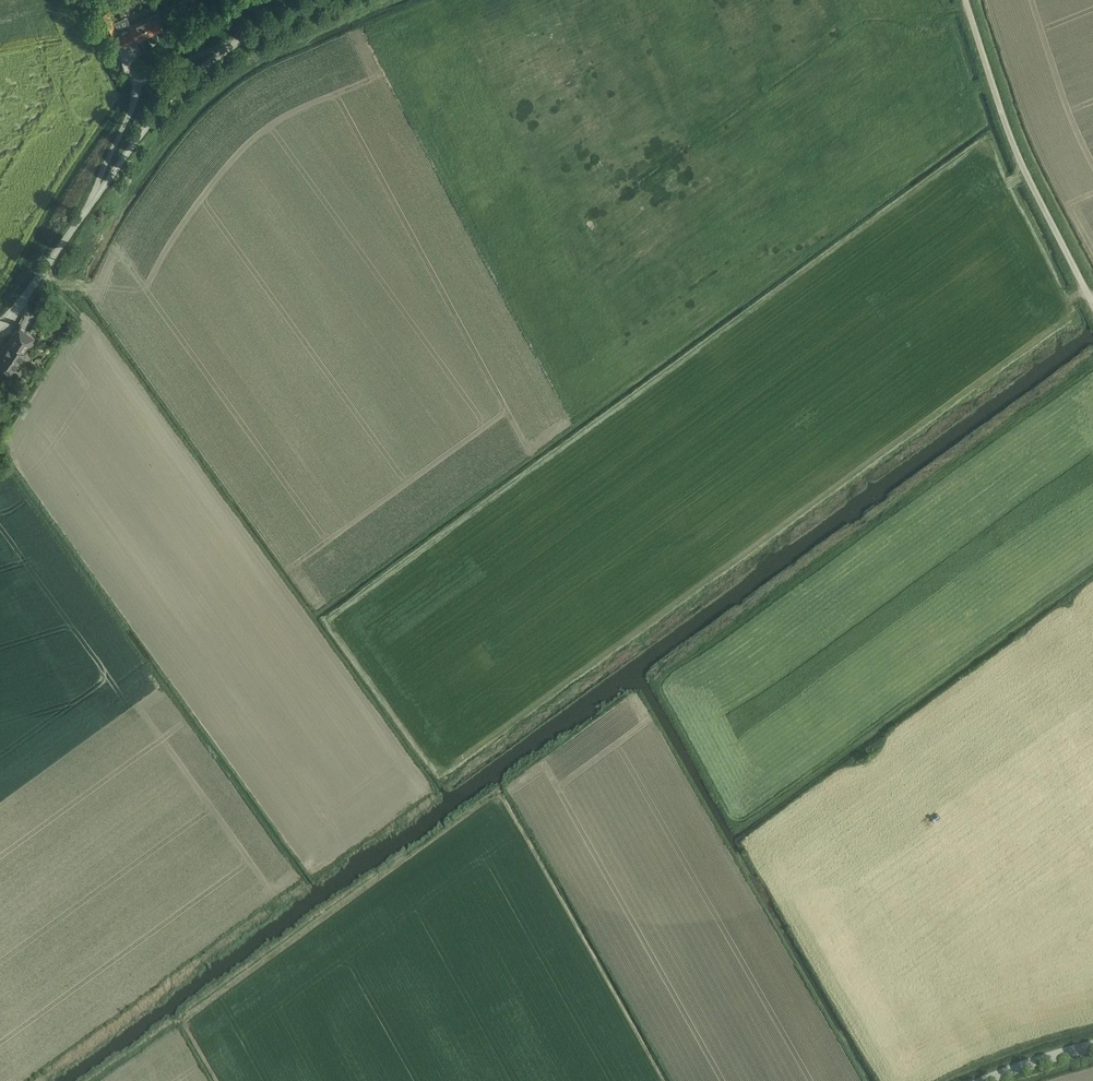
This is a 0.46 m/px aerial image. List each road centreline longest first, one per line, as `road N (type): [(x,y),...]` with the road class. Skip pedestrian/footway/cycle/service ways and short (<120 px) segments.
road 1 (unclassified): [(0,327),(12,320),(131,140),(194,73),(323,0)]
road 2 (unclassified): [(1092,302),(1014,149),(965,0)]

